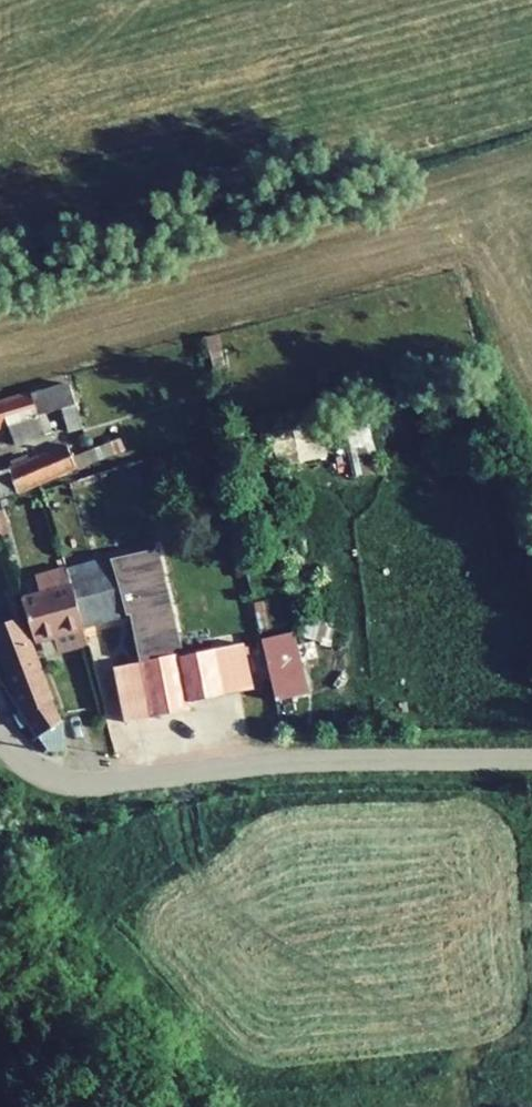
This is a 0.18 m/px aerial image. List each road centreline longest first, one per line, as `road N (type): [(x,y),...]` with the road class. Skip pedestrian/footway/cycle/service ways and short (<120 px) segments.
road 1 (residential): [(531,759),(285,762),(104,782),(36,772),(0,745)]

